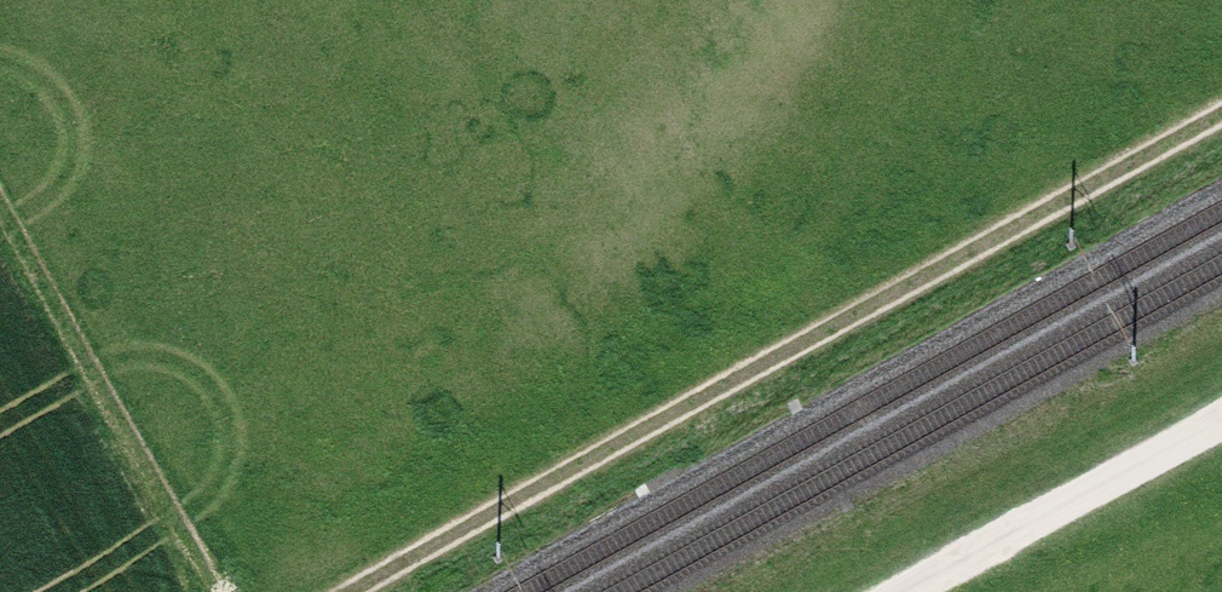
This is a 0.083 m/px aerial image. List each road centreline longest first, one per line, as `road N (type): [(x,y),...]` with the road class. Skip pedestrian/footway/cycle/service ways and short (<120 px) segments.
road 1 (track): [(349,591),(1221,114)]
road 2 (track): [(0,203),(217,591)]
road 3 (track): [(1221,421),(905,591)]

